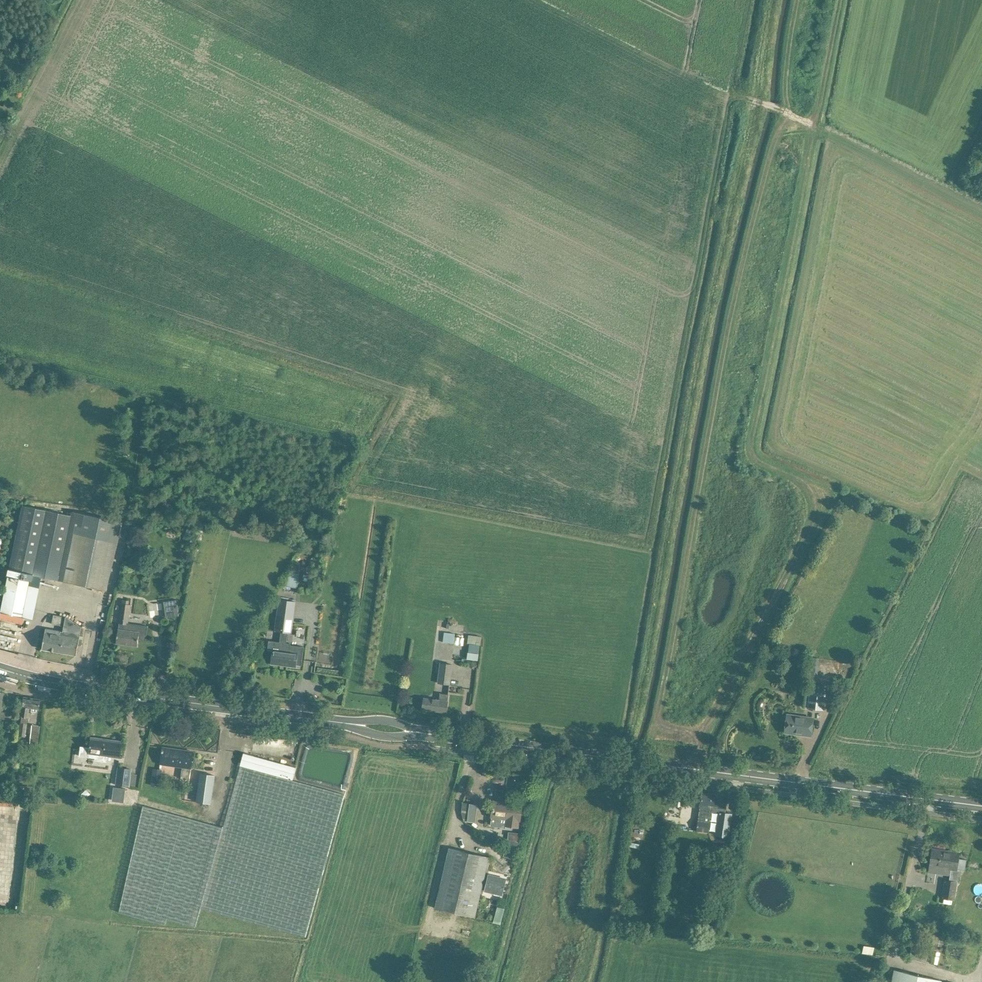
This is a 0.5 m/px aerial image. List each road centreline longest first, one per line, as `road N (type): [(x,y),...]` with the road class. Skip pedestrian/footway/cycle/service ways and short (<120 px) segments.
road 1 (secondary): [(981,804),(69,686),(0,669)]

